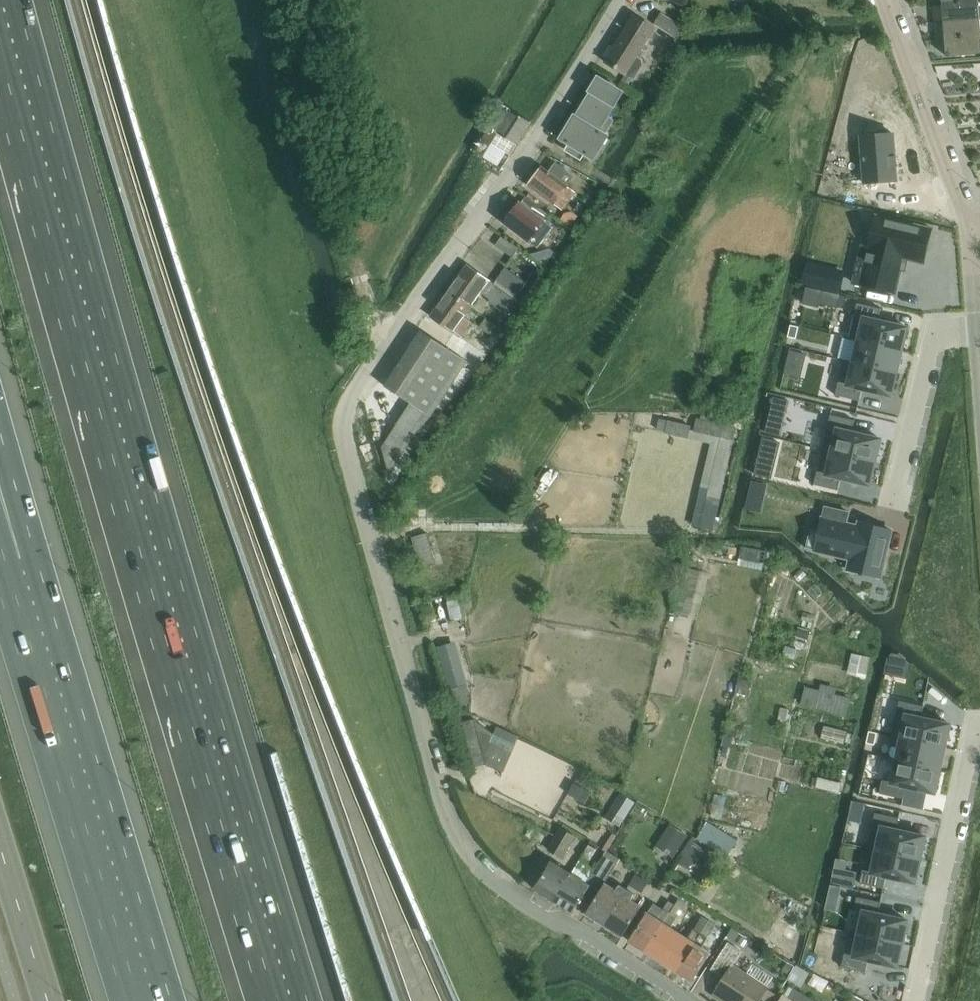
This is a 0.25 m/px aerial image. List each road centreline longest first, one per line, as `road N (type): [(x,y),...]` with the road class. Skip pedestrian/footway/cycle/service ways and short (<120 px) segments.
road 1 (residential): [(687,1000),(495,880),(448,824),(341,434),(343,408),(532,143),(622,0)]
road 2 (motorway): [(287,1000),(205,742),(2,0)]
road 3 (motorway): [(19,566),(157,1000)]
road 4 (residential): [(917,1000),(979,733)]
road 5 (residential): [(972,227),(886,0)]
road 6 (residential): [(896,499),(936,335),(979,331)]
road 7 (unclassified): [(47,1000),(0,846)]

